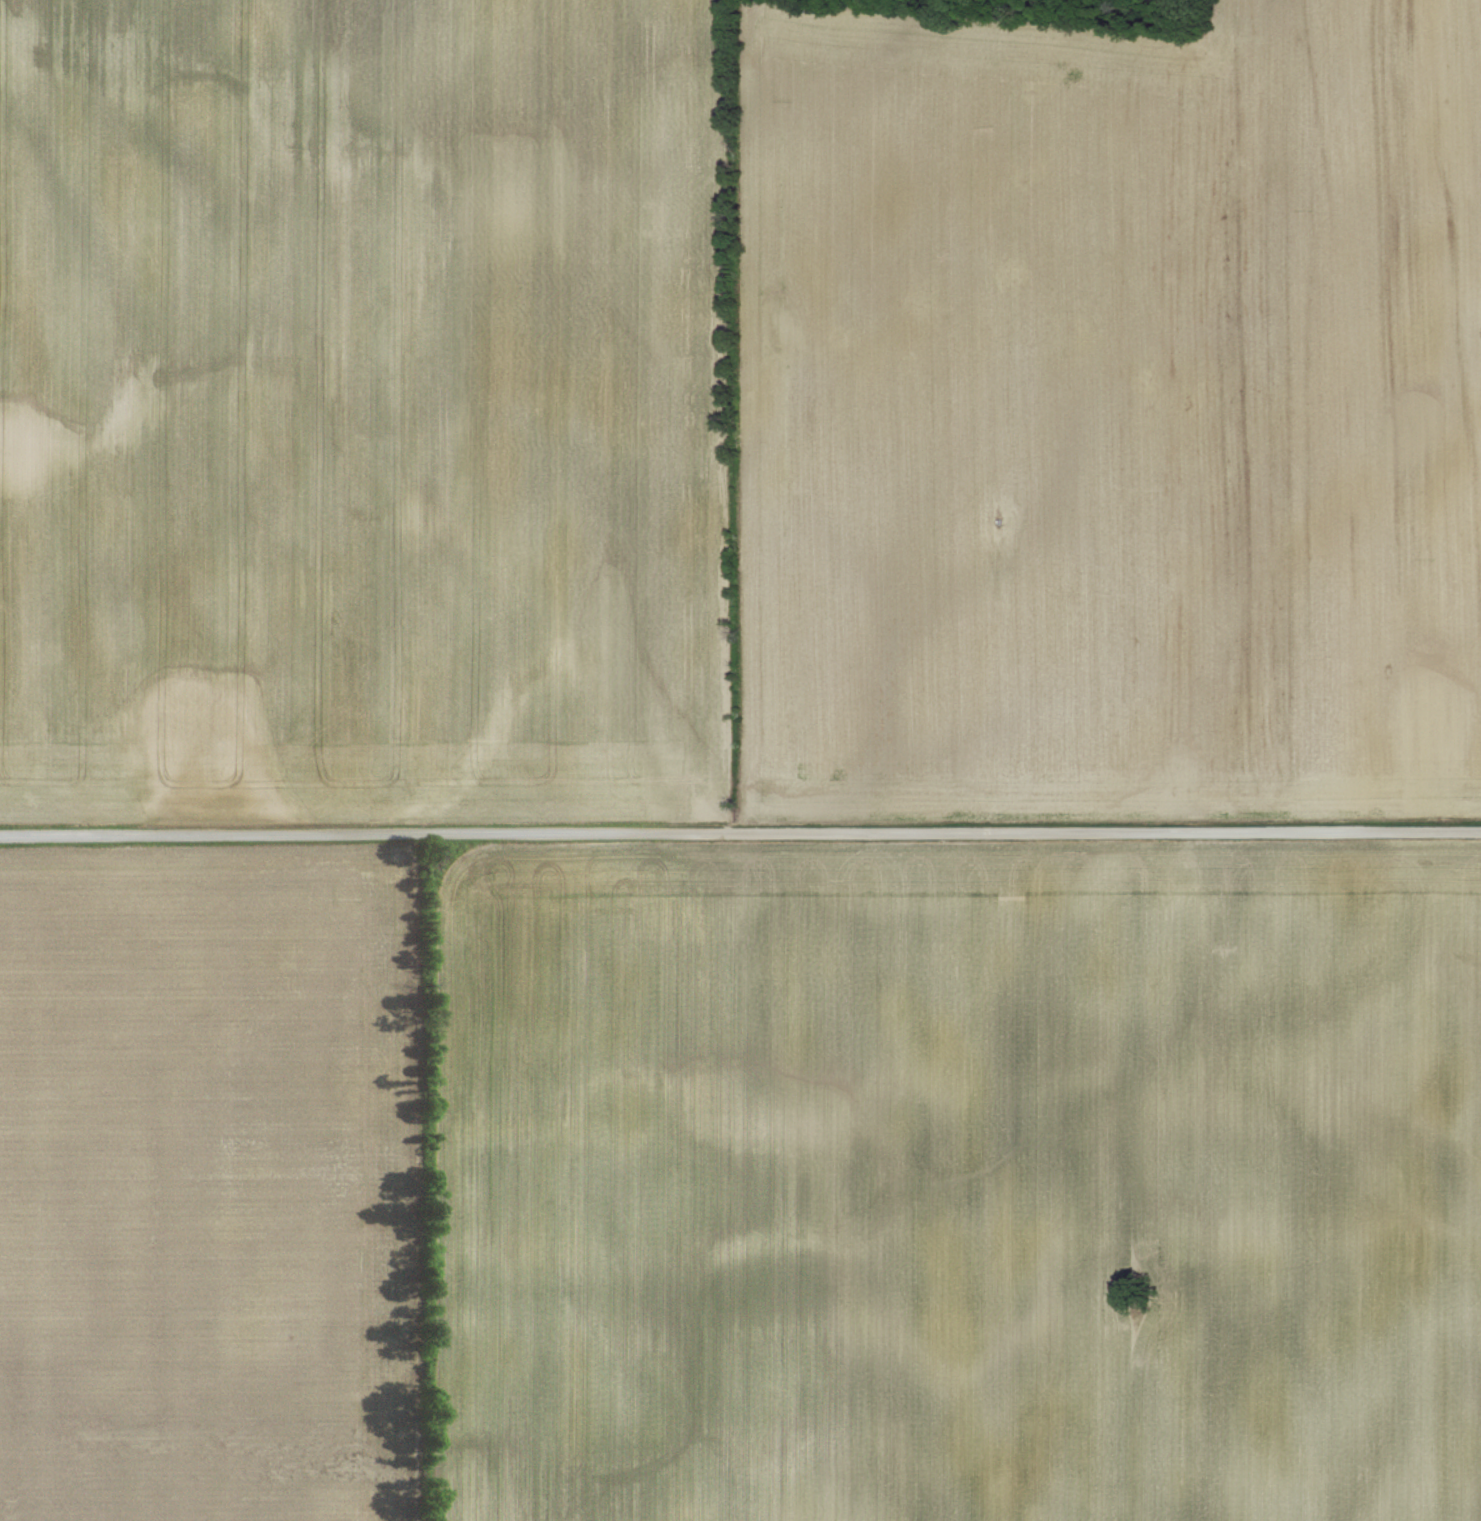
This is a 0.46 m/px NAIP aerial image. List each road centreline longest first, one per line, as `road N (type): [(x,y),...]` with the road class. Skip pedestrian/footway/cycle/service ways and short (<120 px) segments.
road 1 (residential): [(1480,831),(0,835)]

